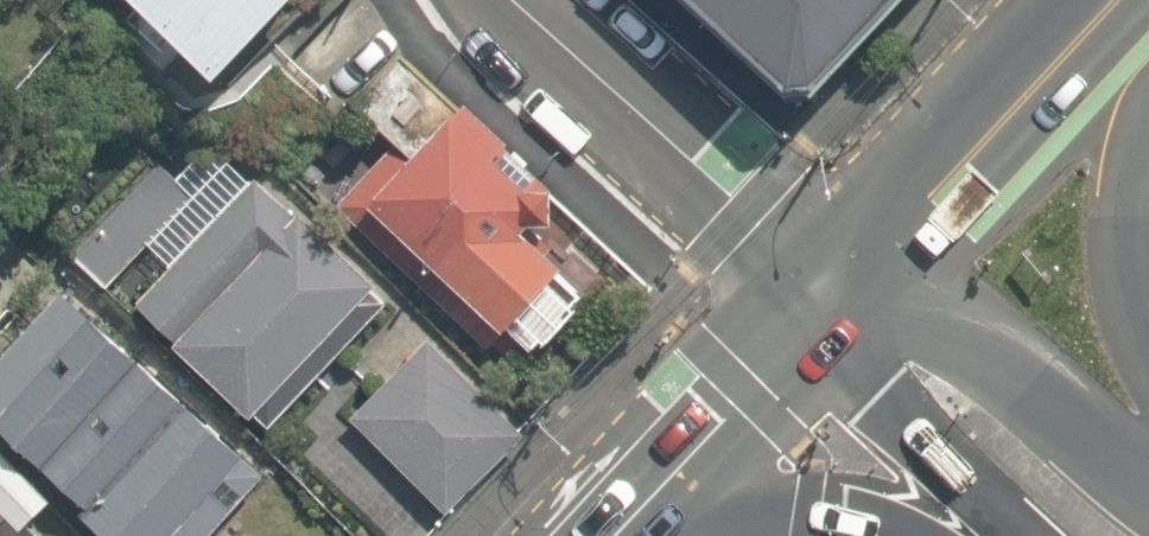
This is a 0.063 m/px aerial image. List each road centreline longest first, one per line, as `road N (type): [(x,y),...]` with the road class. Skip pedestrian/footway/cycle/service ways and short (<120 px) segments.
road 1 (residential): [(507,0),(747,212),(828,299)]
road 2 (secondary): [(1113,0),(828,299)]
road 3 (motorway): [(828,299),(934,313),(1003,354),(1148,471)]
road 4 (secondary): [(609,535),(828,299)]
road 5 (motorway): [(1027,535),(910,427),(828,299)]
road 6 (motorway): [(896,535),(809,511),(741,512),(645,535)]
road 7 (motorway): [(1148,144),(1128,252),(1135,310),(1148,338)]

